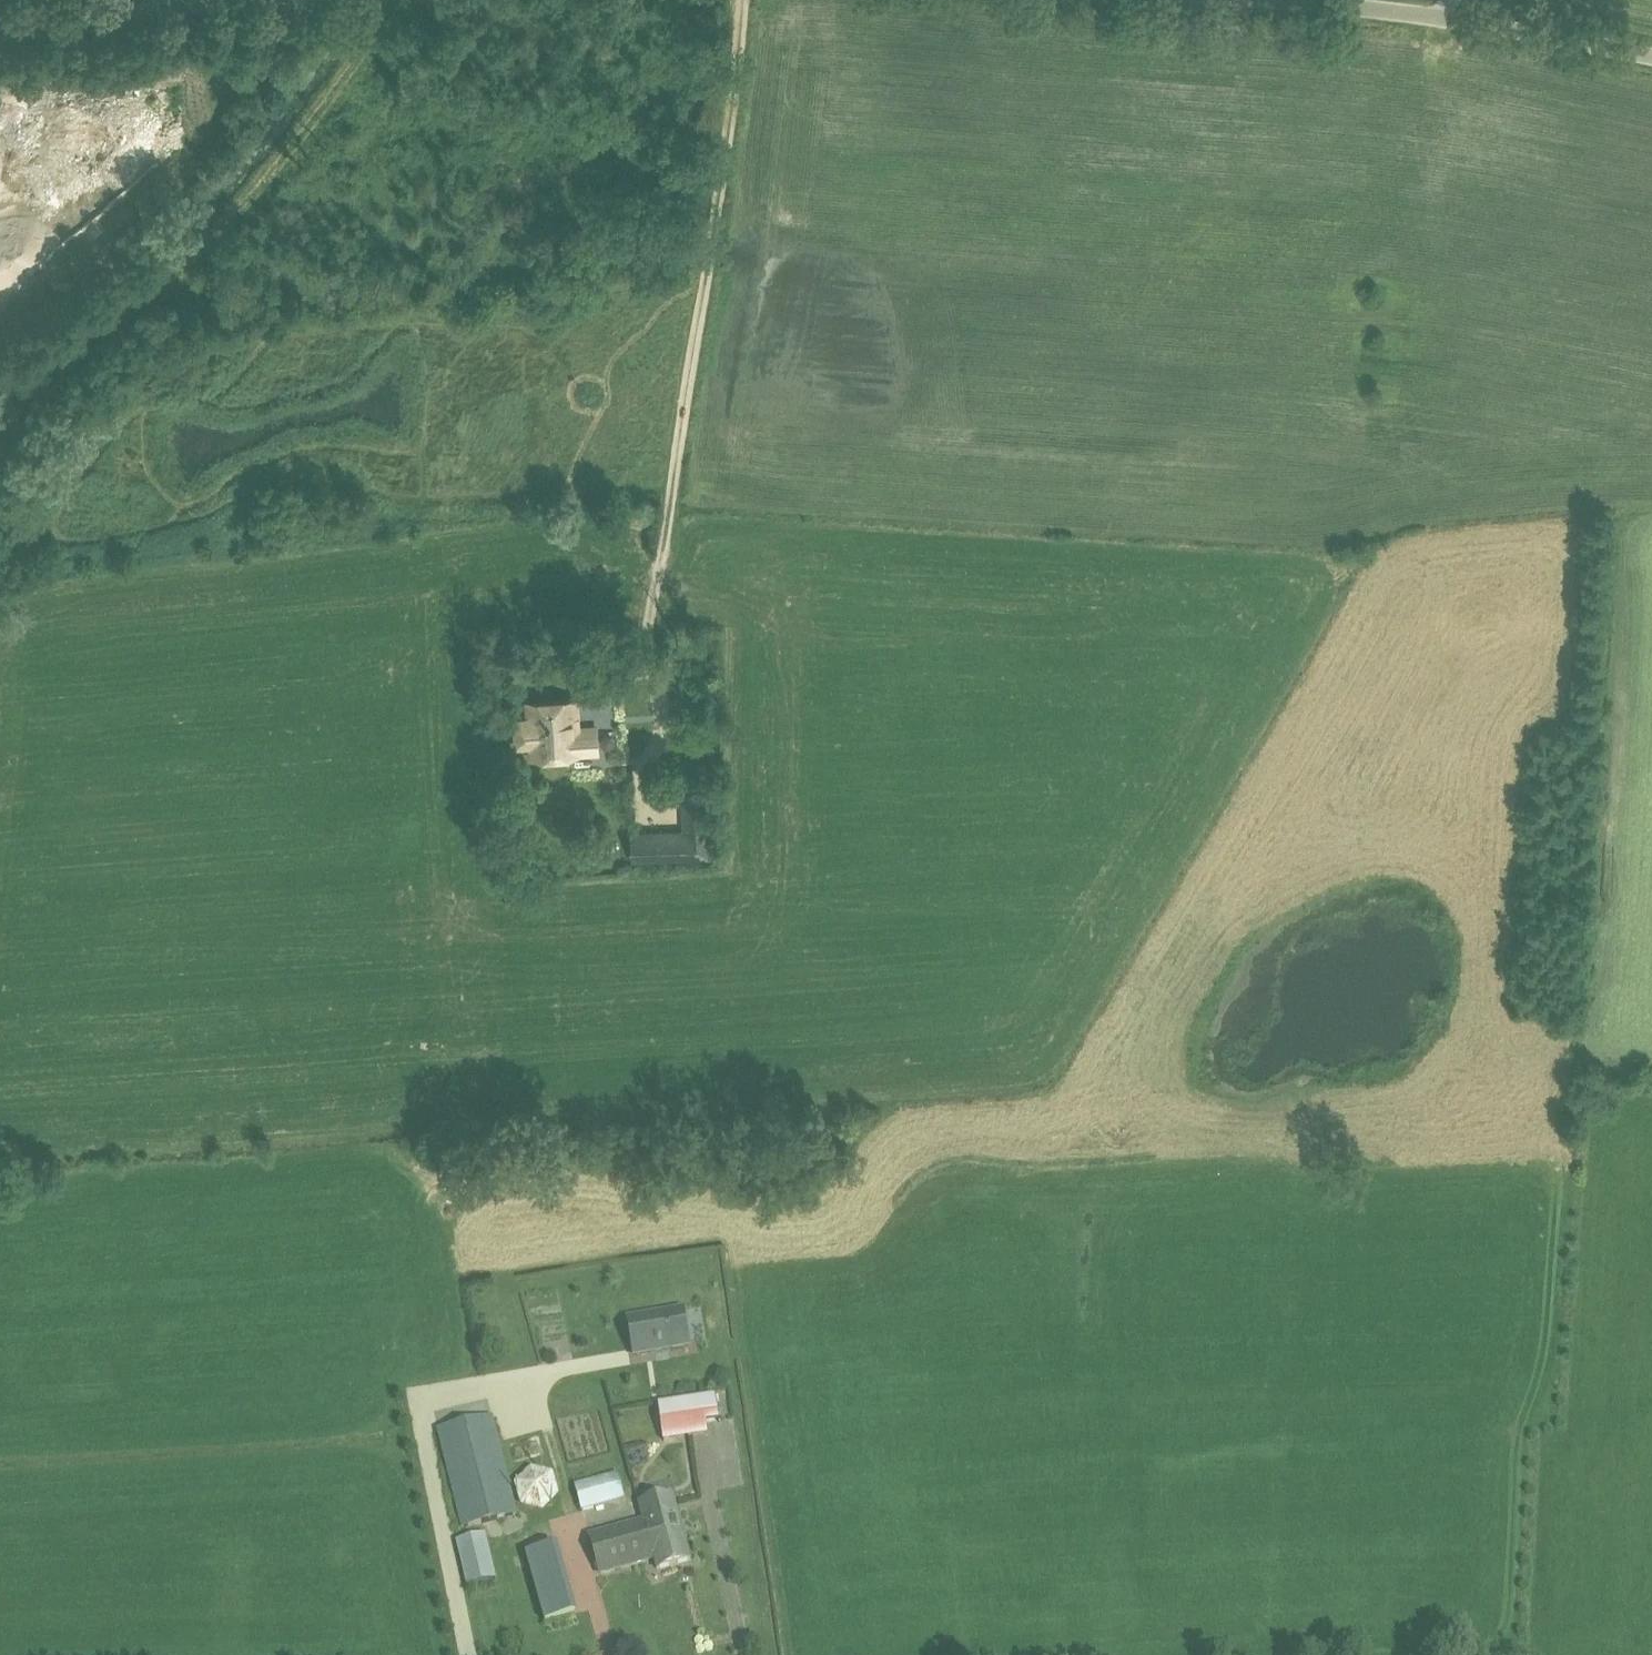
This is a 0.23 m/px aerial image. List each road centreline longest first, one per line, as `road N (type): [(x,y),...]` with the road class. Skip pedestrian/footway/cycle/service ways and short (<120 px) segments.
road 1 (unclassified): [(1276,0),(1481,22),(1651,56)]
road 2 (unclassified): [(0,24),(237,0)]

